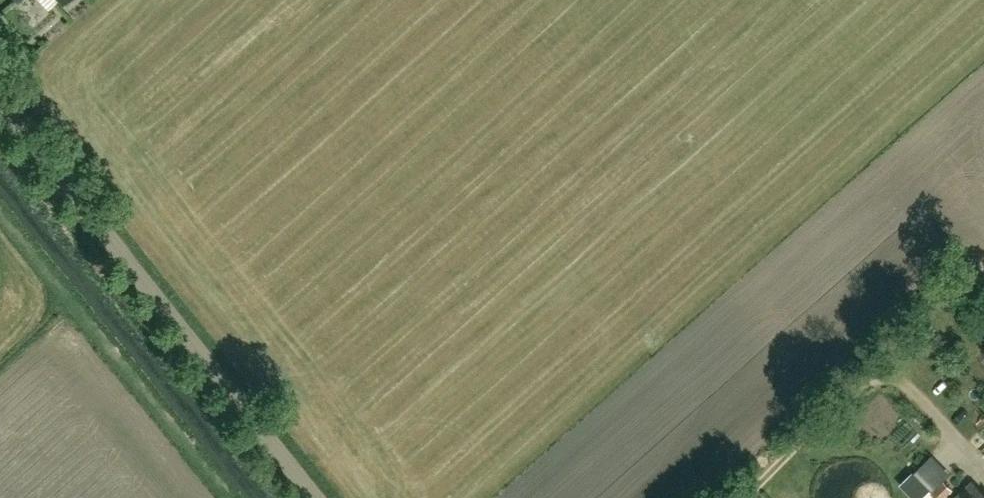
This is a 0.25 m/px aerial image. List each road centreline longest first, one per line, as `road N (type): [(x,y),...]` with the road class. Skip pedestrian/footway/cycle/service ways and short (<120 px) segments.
road 1 (unclassified): [(315,497),(0,110)]

